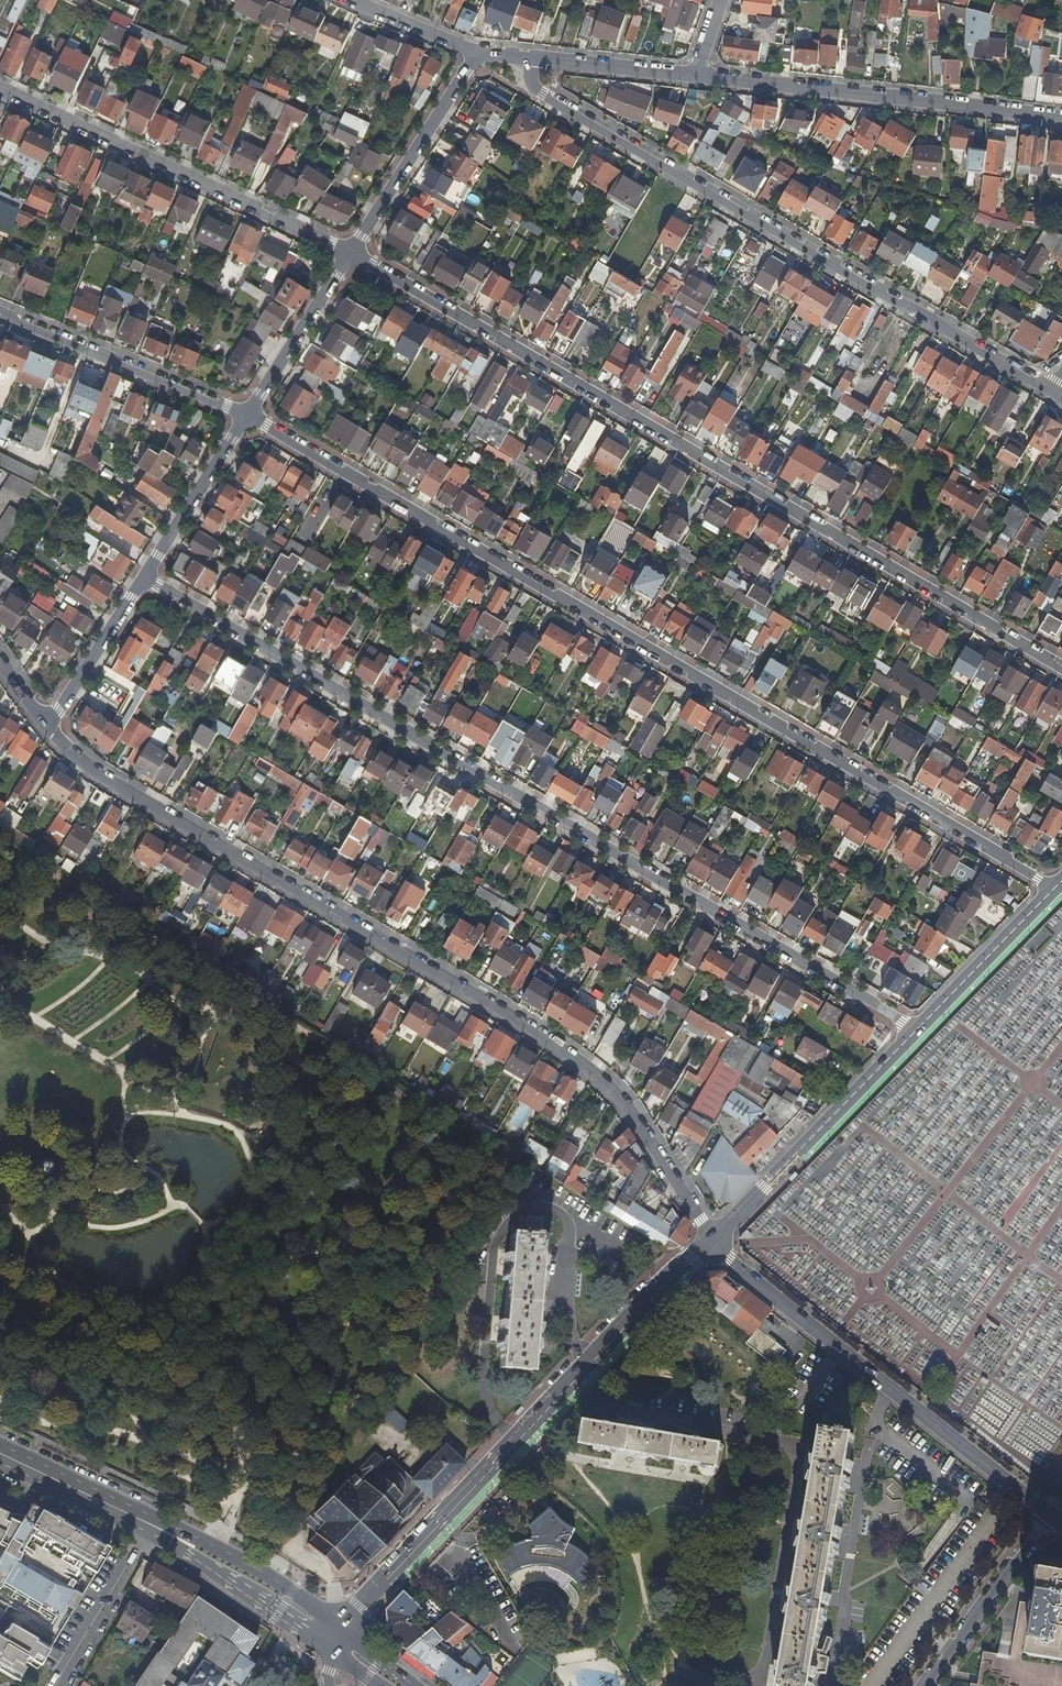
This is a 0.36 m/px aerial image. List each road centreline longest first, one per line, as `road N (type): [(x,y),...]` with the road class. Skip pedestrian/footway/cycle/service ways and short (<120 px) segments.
road 1 (residential): [(1053,889),(248,414)]
road 2 (residential): [(145,577),(914,1032)]
road 3 (residential): [(711,1239),(612,1086),(574,1055),(100,776),(46,726)]
road 4 (residential): [(350,253),(1061,670)]
road 5 (track): [(210,1010),(234,1006),(315,1051),(344,1128),(399,1224),(423,1300),(414,1338),(316,1441),(251,1475)]
road 6 (residential): [(1061,396),(543,93),(533,86),(533,59)]
road 7 (track): [(0,1307),(111,1340),(203,1333),(399,1224),(433,1215),(497,1159)]
road 8 (secondary): [(342,1629),(711,1239)]
road 9 (residential): [(711,1239),(728,1261),(1052,1514)]
road 10 (residential): [(350,253),(0,91)]
road 11 (residential): [(698,77),(1061,117)]
road 12 (track): [(0,999),(127,1077),(123,1152),(156,1174),(172,1206),(187,1207),(205,1225)]
road 13 (track): [(178,1103),(201,1055),(210,1010),(158,993),(147,976),(96,955),(49,949),(0,918)]
road 14 (track): [(205,1225),(208,1237),(189,1279),(140,1308),(64,1281),(0,1209)]
road 15 (secondary): [(711,1239),(914,1032)]
road 16 (residential): [(0,313),(248,414)]
road 17 (track): [(0,1399),(46,1425),(251,1475)]
road 18 (track): [(205,1225),(246,1207),(256,1189),(250,1154),(237,1130),(127,1077)]
road 19 (track): [(111,1340),(150,1445),(222,1502),(209,1543)]
road 20 (residential): [(350,253),(476,53)]
road 21 (residential): [(926,1685),(1052,1514)]
road 22 (primary): [(184,1542),(0,1454)]
road 23 (secondary): [(914,1032),(1053,889)]
road 24 (residential): [(145,577),(248,414)]
road 25 (residential): [(248,414),(350,253)]
road 26 (track): [(284,1289),(251,1475)]
road 27 (primary): [(184,1542),(186,1557),(330,1649)]
road 28 (primary): [(342,1629),(209,1543),(184,1542)]
road 29 (residential): [(46,726),(145,577)]
road 30 (residential): [(698,77),(533,59)]
road 31 (track): [(162,1183),(113,1195),(88,1190),(59,1202),(27,1240)]
road 32 (track): [(344,1128),(312,1211),(304,1278)]
road 33 (residential): [(476,53),(349,0)]
road 34 (track): [(172,1206),(134,1227),(85,1226),(51,1213)]

